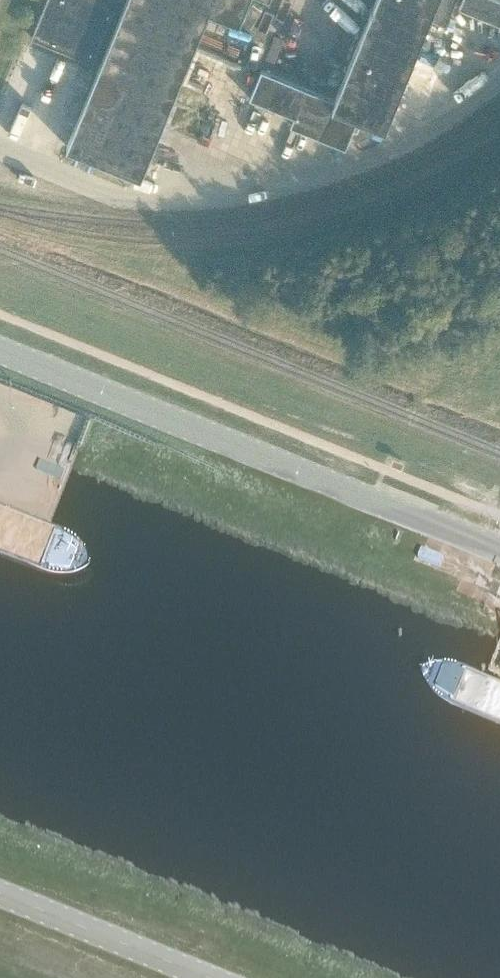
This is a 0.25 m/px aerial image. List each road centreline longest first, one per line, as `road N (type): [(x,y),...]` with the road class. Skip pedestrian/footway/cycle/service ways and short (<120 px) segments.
road 1 (tertiary): [(499,554),(0,349)]
road 2 (unclassified): [(217,977),(0,891)]

